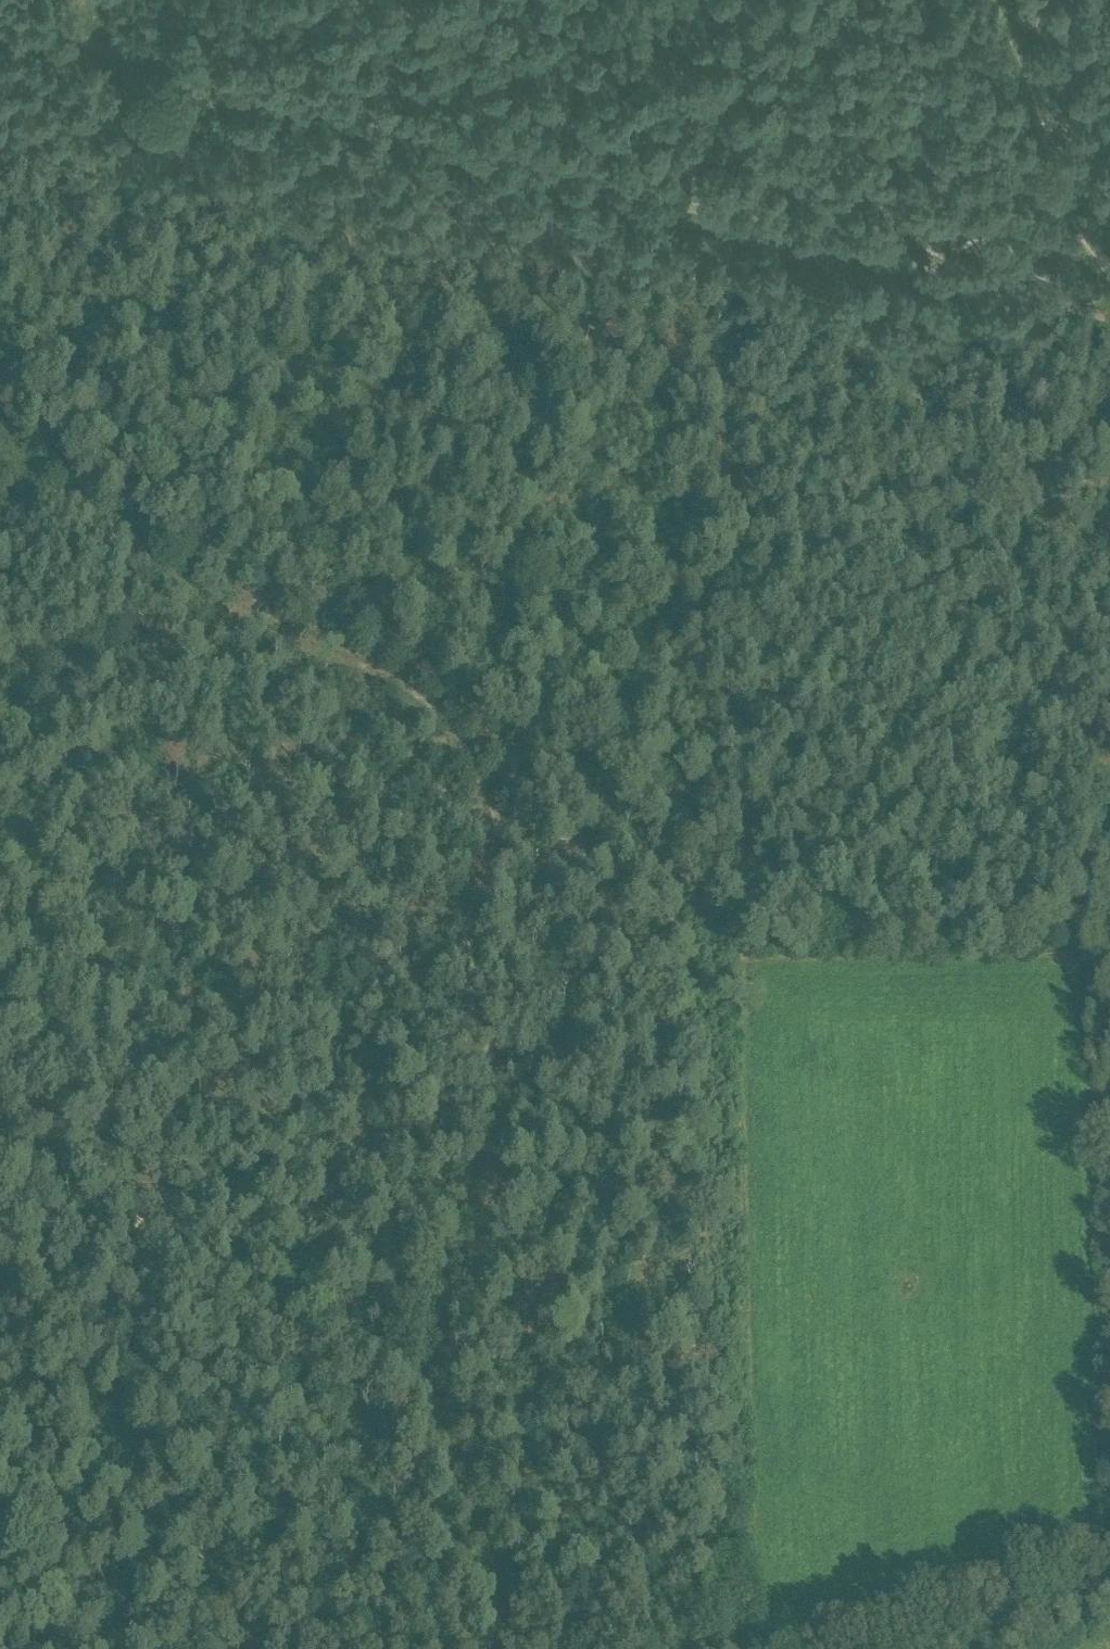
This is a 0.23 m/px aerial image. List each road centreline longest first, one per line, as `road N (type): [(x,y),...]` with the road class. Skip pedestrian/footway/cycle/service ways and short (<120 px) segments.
road 1 (track): [(1109,313),(0,20)]
road 2 (track): [(1109,1590),(961,1648)]

